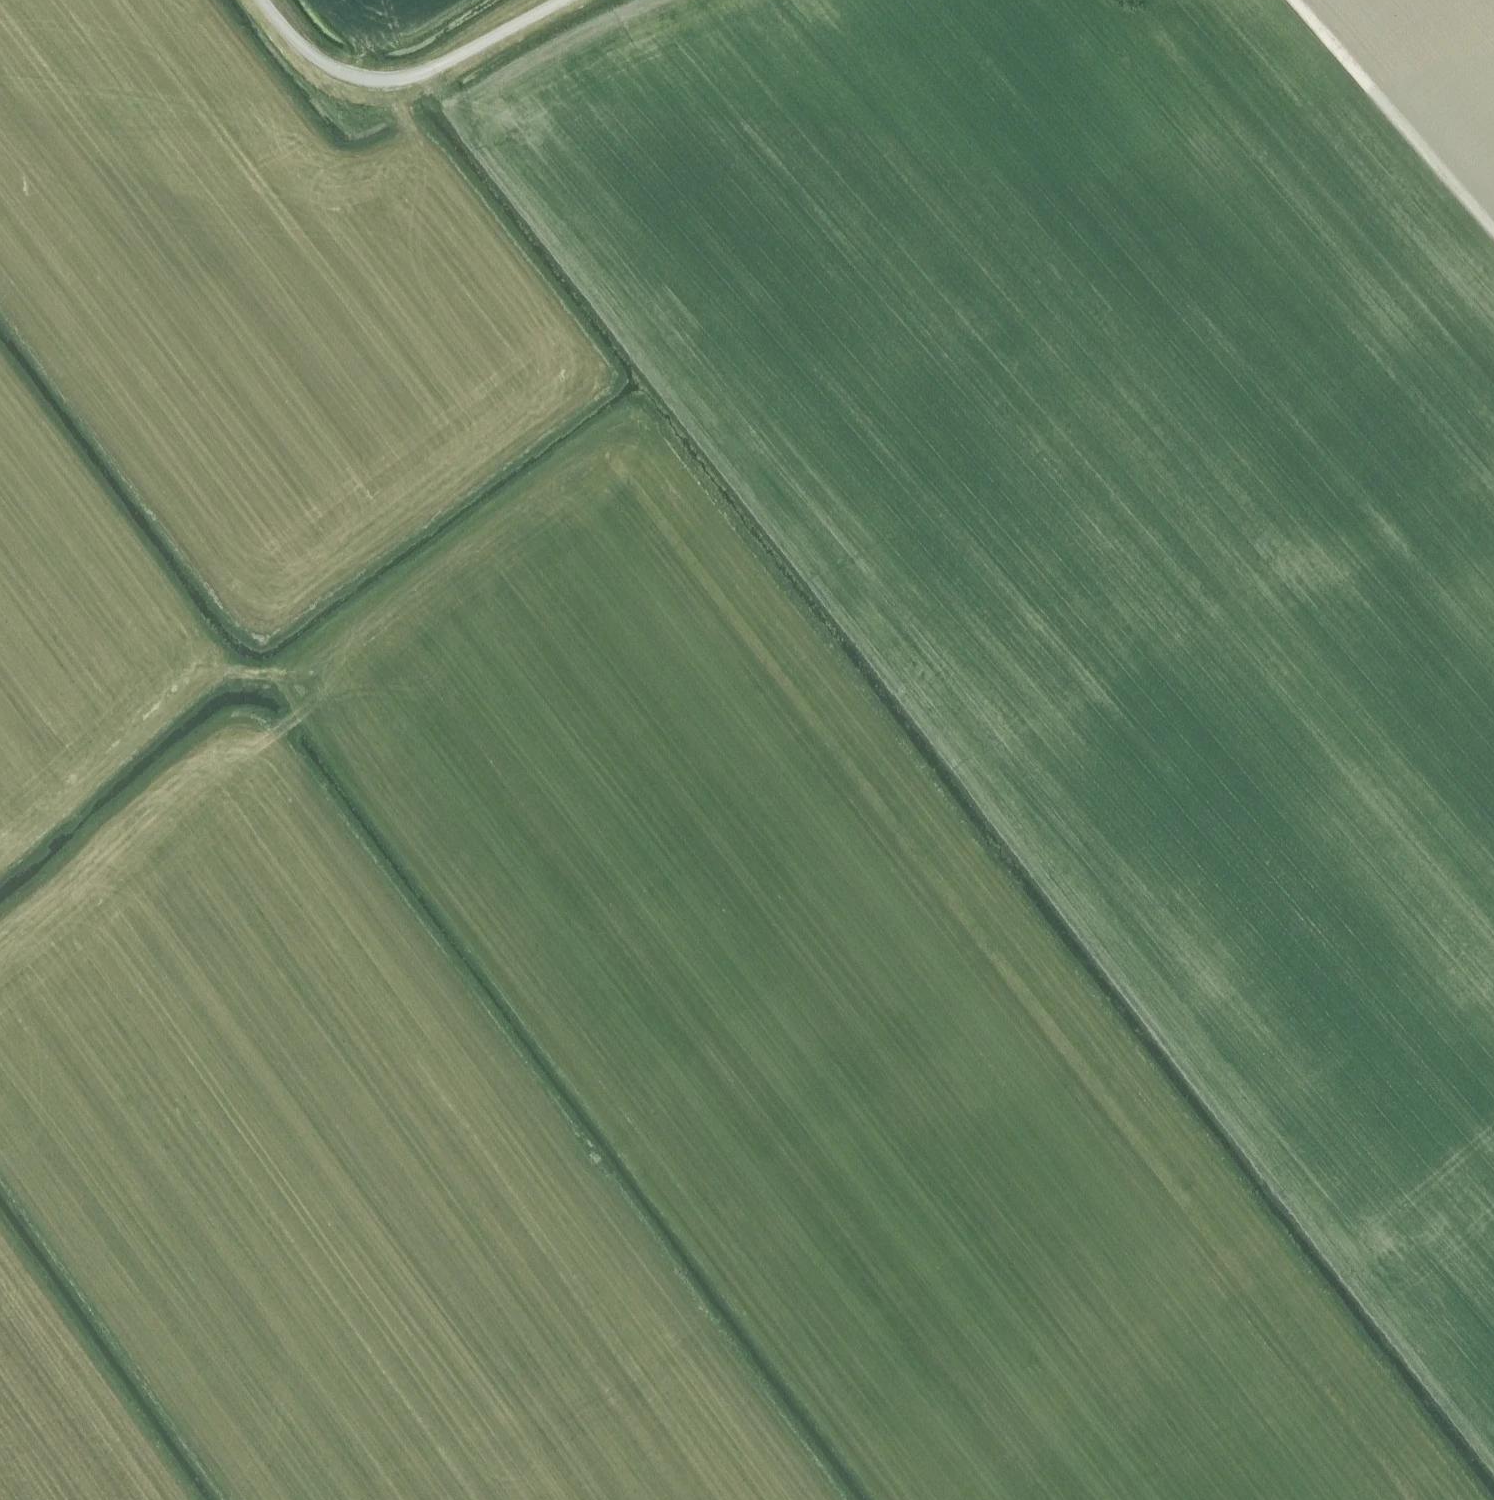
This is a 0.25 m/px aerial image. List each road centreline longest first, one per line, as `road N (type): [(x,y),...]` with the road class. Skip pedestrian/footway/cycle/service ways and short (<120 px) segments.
road 1 (unclassified): [(264,0),(307,55),(336,75),(391,89),(427,82),(574,0)]
road 2 (track): [(1295,0),(1493,230)]

